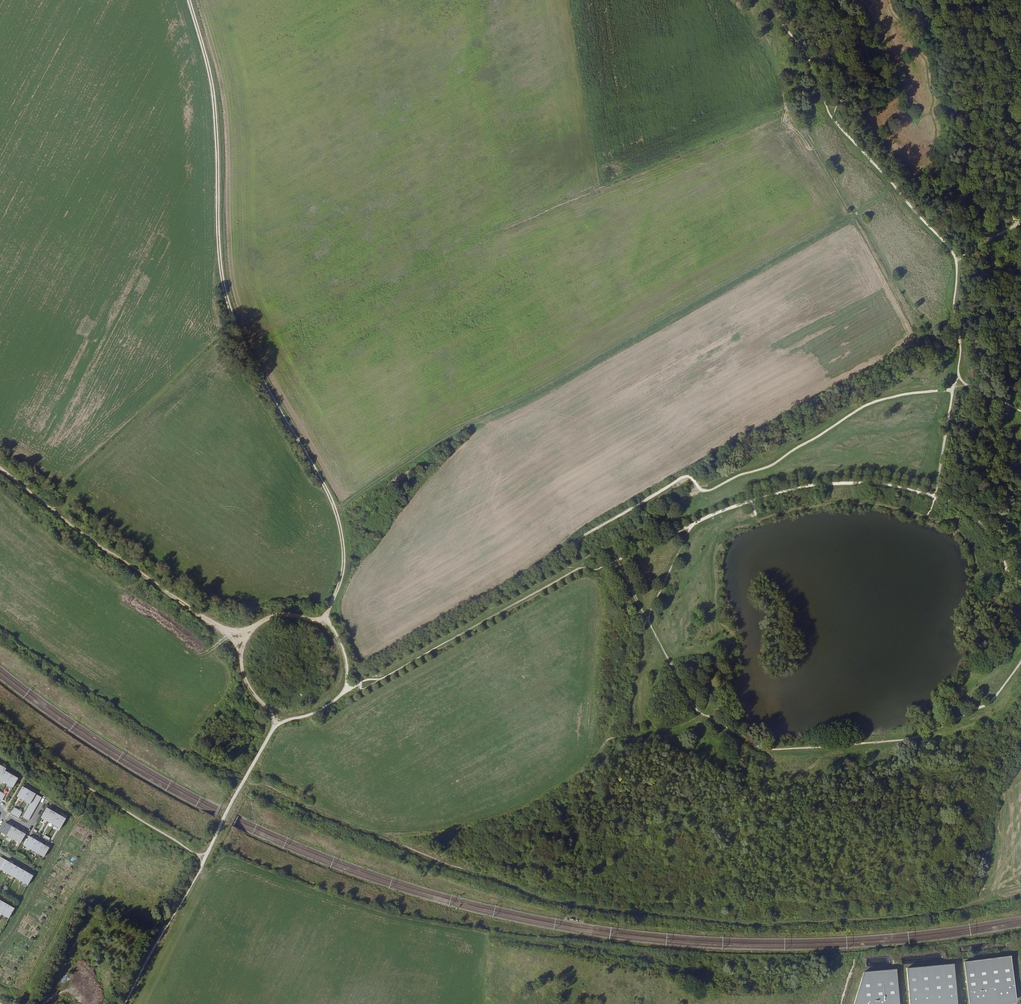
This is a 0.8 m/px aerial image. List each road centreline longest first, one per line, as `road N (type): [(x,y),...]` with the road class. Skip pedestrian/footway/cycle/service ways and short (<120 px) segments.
road 1 (track): [(193,0),(221,122),(231,302),(341,525),(344,566),(322,622)]
road 2 (track): [(969,386),(958,369),(952,250),(834,119),(804,46),(771,0)]
road 3 (track): [(693,525),(604,567),(579,568),(365,688),(361,683)]
road 4 (track): [(244,648),(277,615),(322,622),(343,645),(344,692)]

